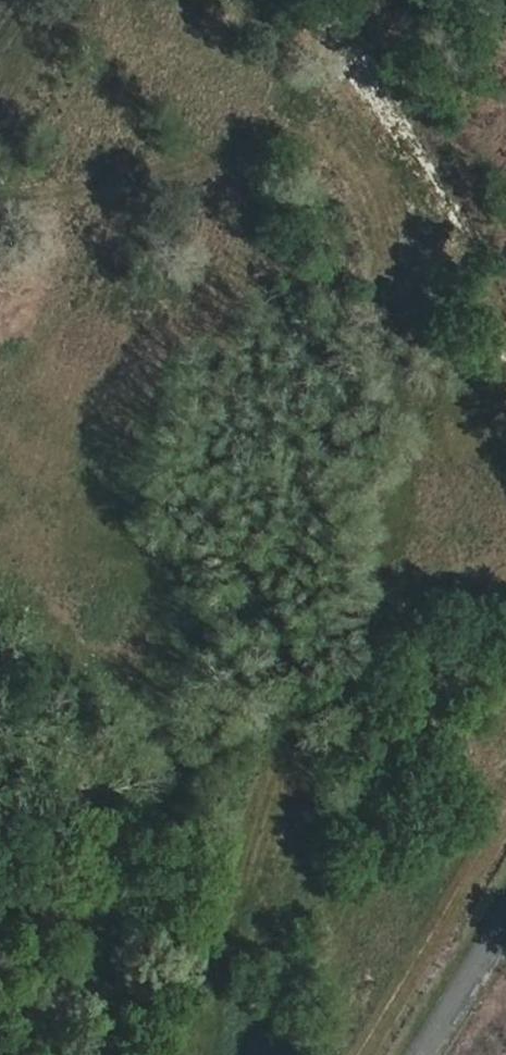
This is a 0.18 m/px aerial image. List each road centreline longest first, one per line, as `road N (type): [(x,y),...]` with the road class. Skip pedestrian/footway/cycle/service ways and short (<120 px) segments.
road 1 (unclassified): [(439,1054),(505,942)]

